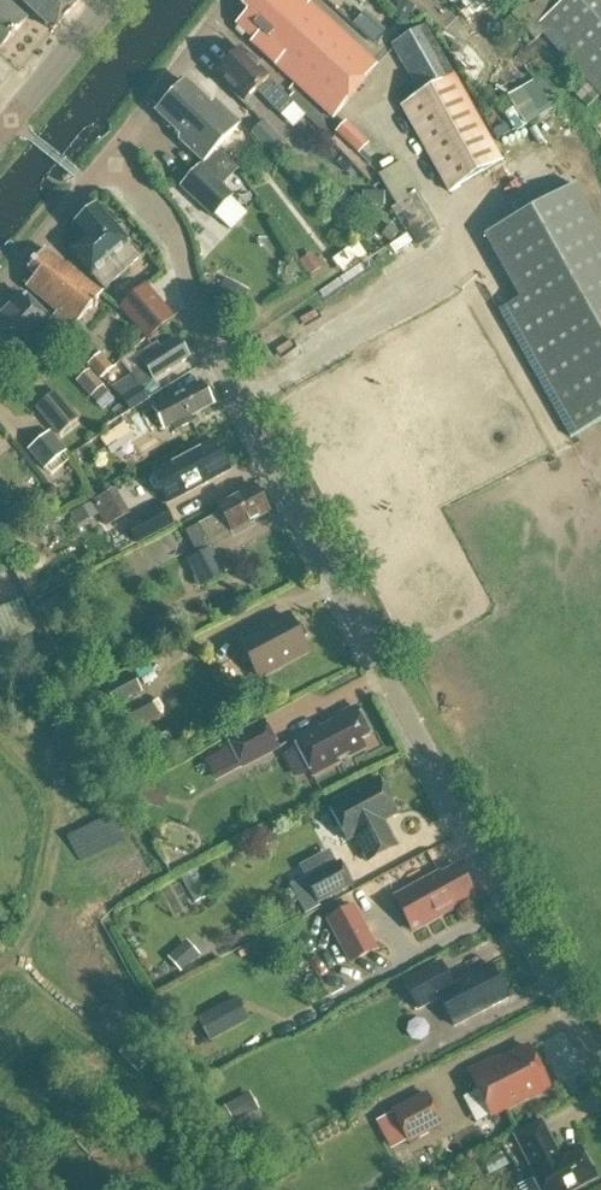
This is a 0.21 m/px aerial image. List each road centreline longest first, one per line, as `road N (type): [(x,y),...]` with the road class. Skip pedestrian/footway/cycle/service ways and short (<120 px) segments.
road 1 (residential): [(600,1065),(208,342),(169,226),(110,161)]
road 2 (unclassified): [(110,161),(235,0)]
road 3 (tertiary): [(0,140),(111,0)]
road 4 (unclassified): [(0,293),(110,161)]

